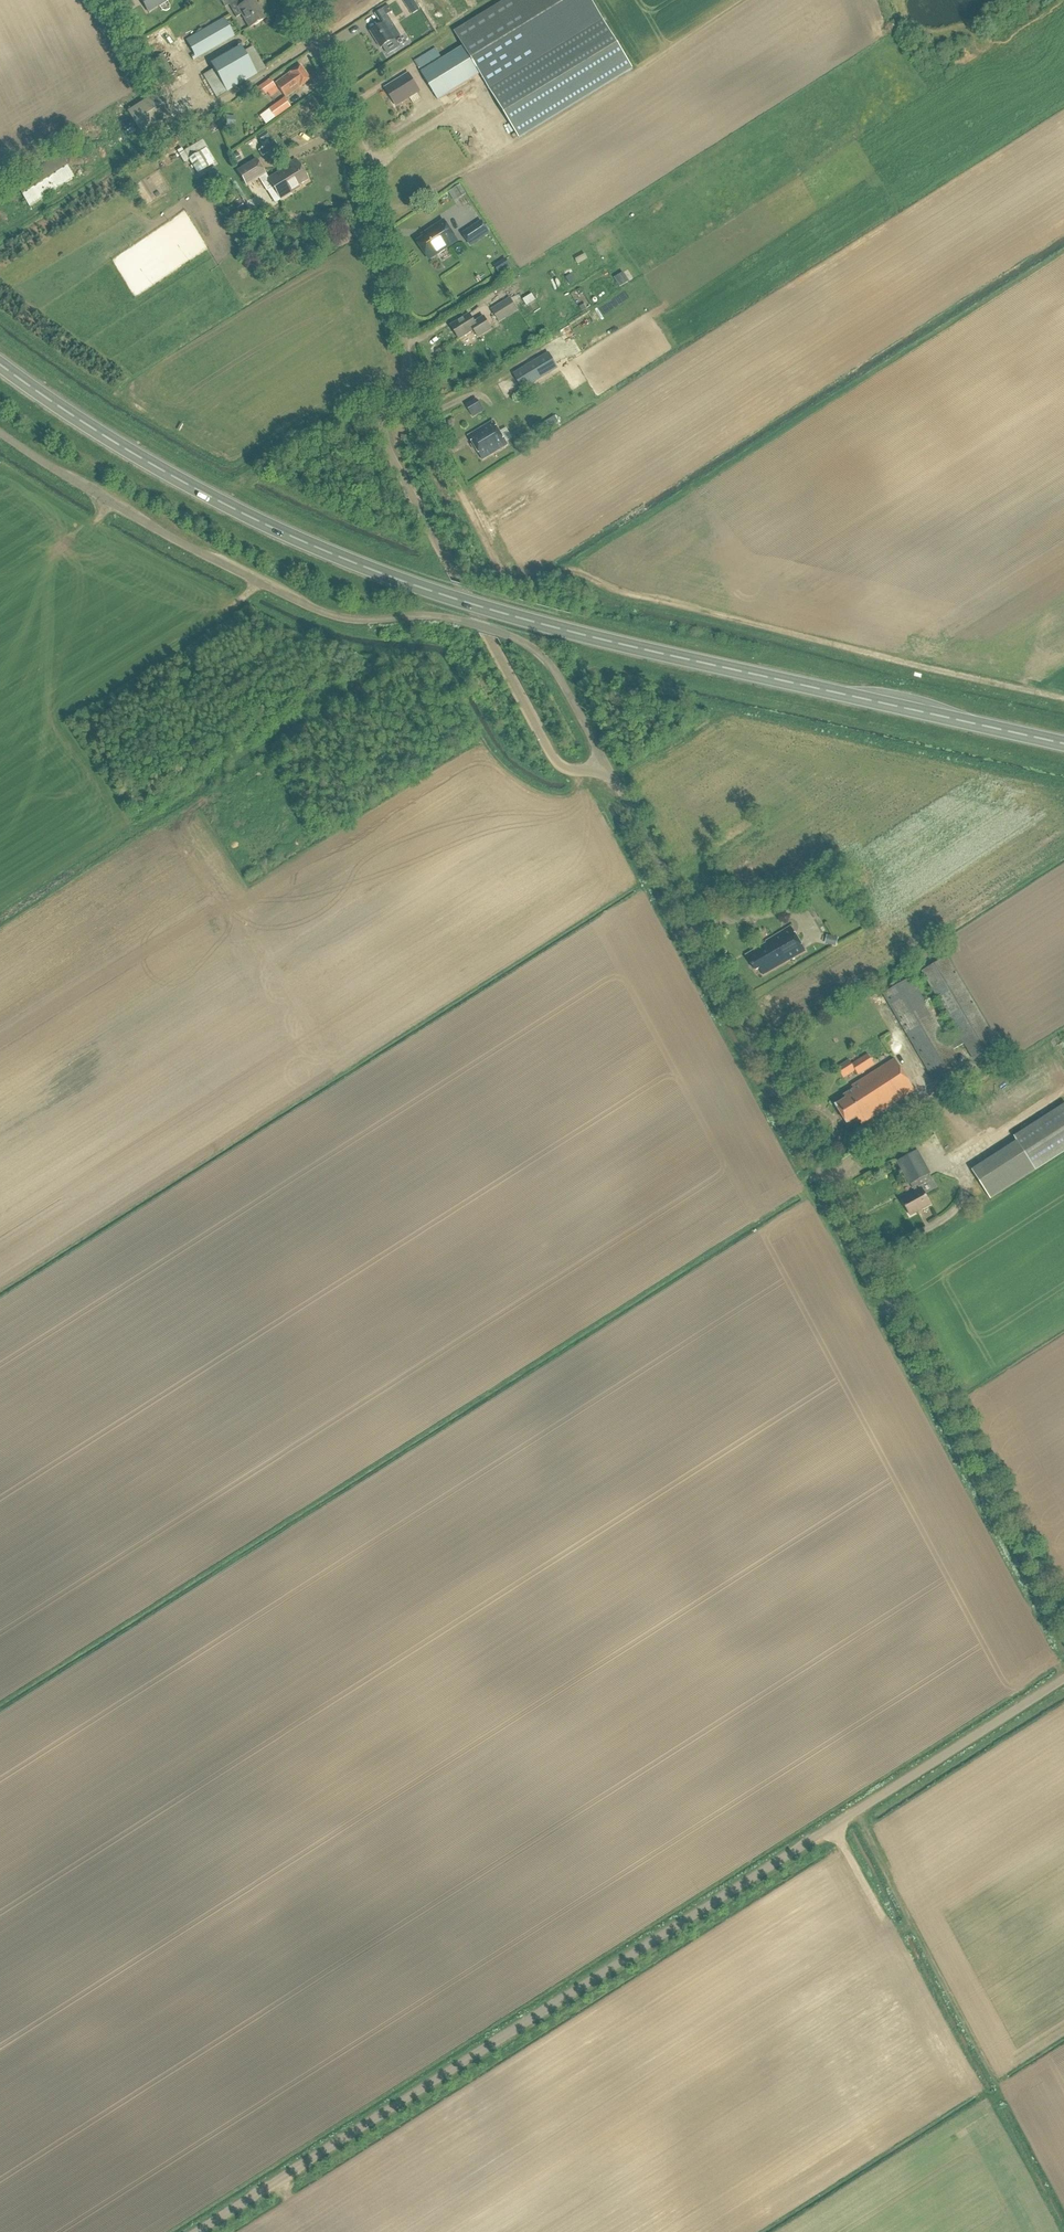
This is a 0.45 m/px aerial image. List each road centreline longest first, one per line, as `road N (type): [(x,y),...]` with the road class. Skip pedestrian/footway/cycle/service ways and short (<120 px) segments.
road 1 (trunk): [(1063,744),(448,597),(228,505),(92,430),(0,364)]
road 2 (unclassified): [(196,2231),(1063,1678)]
road 3 (unclassified): [(1063,1616),(607,766)]
road 4 (unclassified): [(607,766),(567,769),(556,762),(385,448),(387,407),(410,375),(353,124),(289,0)]
road 5 (track): [(1063,700),(643,598),(573,571),(516,584),(499,568),(410,375)]
road 6 (unclassified): [(607,766),(555,671),(526,645),(444,617),(361,621),(320,611),(201,553),(0,431)]

